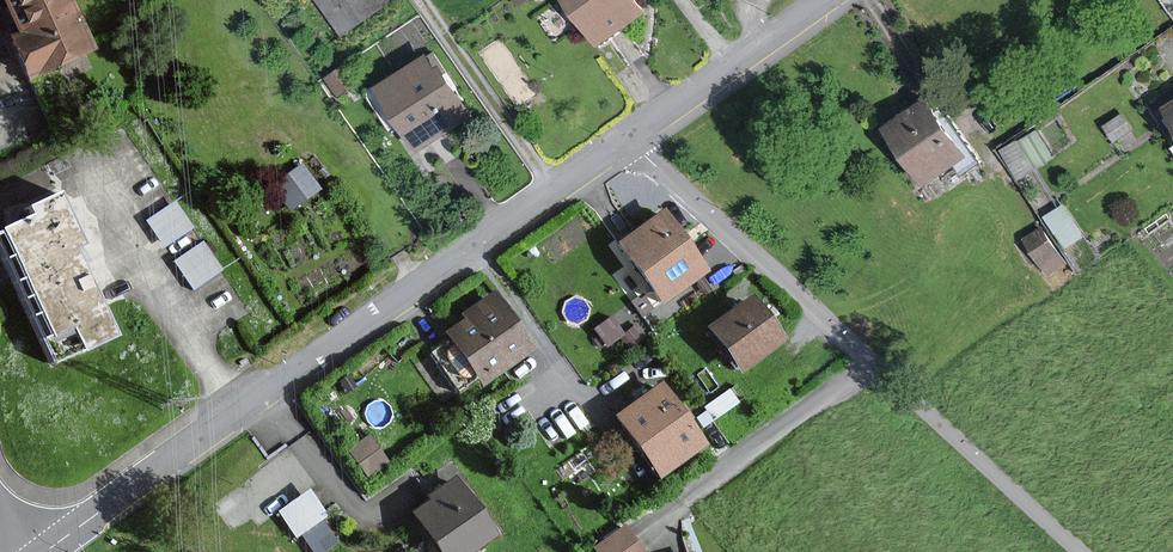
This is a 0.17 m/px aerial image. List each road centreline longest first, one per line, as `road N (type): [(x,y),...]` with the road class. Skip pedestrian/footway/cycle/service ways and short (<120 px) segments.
road 1 (tertiary): [(45,551),(630,139)]
road 2 (residential): [(1073,551),(630,139)]
road 3 (tertiary): [(630,139),(834,0)]
road 4 (track): [(865,0),(939,98)]

